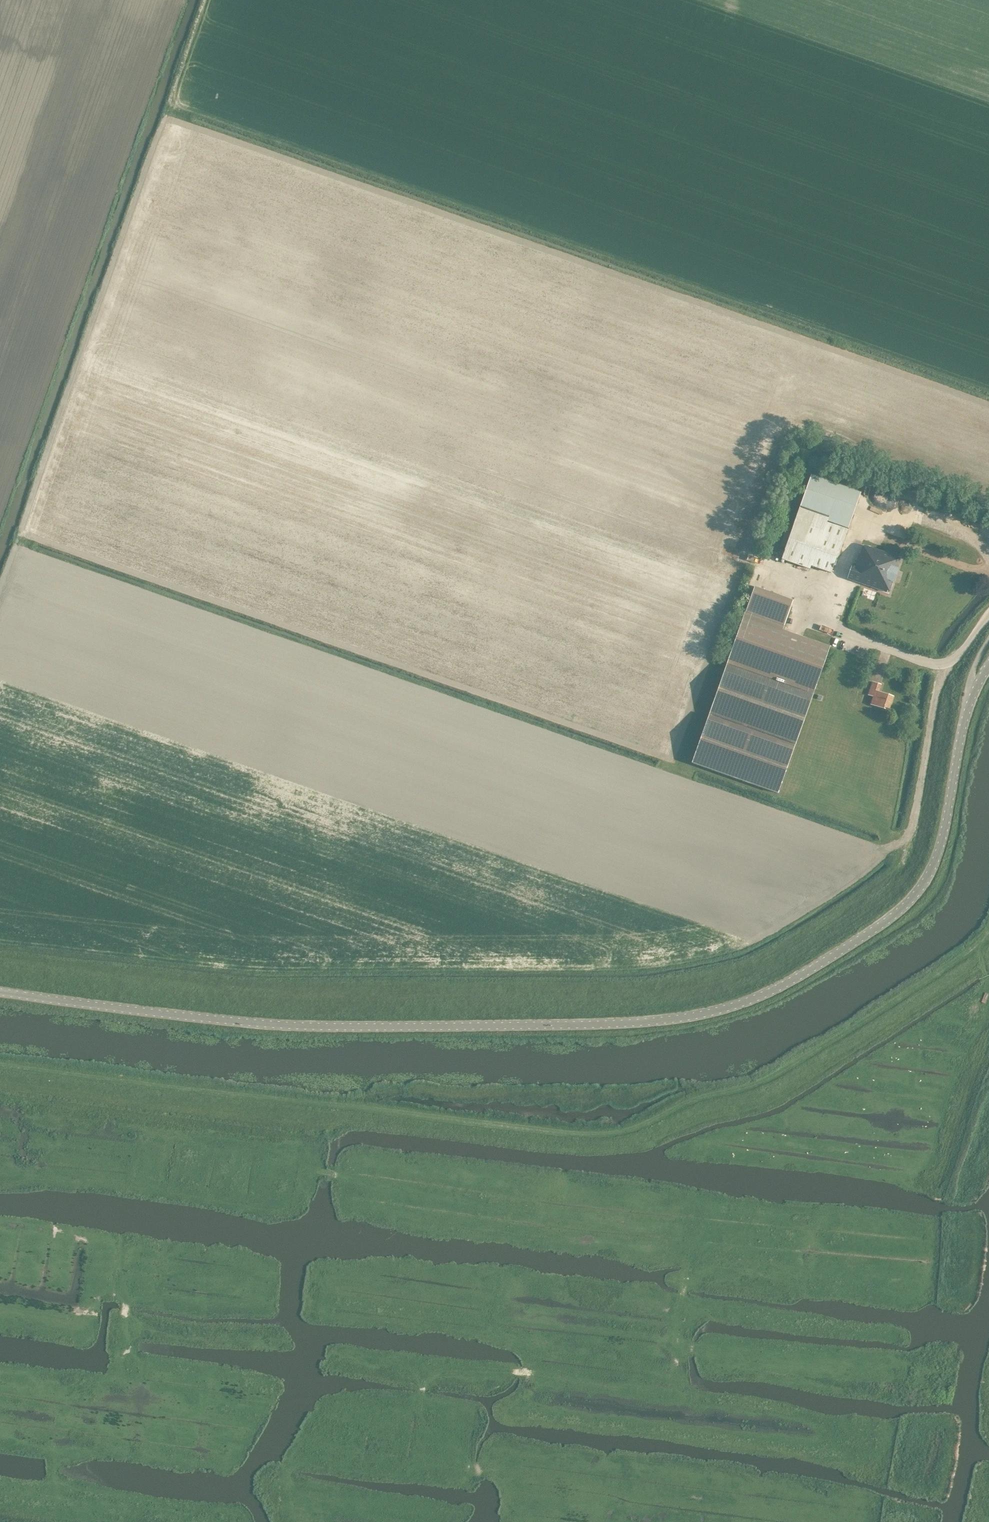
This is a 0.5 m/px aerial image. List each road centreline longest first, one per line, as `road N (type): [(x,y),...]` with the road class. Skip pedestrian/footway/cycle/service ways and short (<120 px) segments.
road 1 (tertiary): [(988,662),(969,692),(938,849),(913,897),(747,1000),(640,1022),(348,1026),(0,991)]

